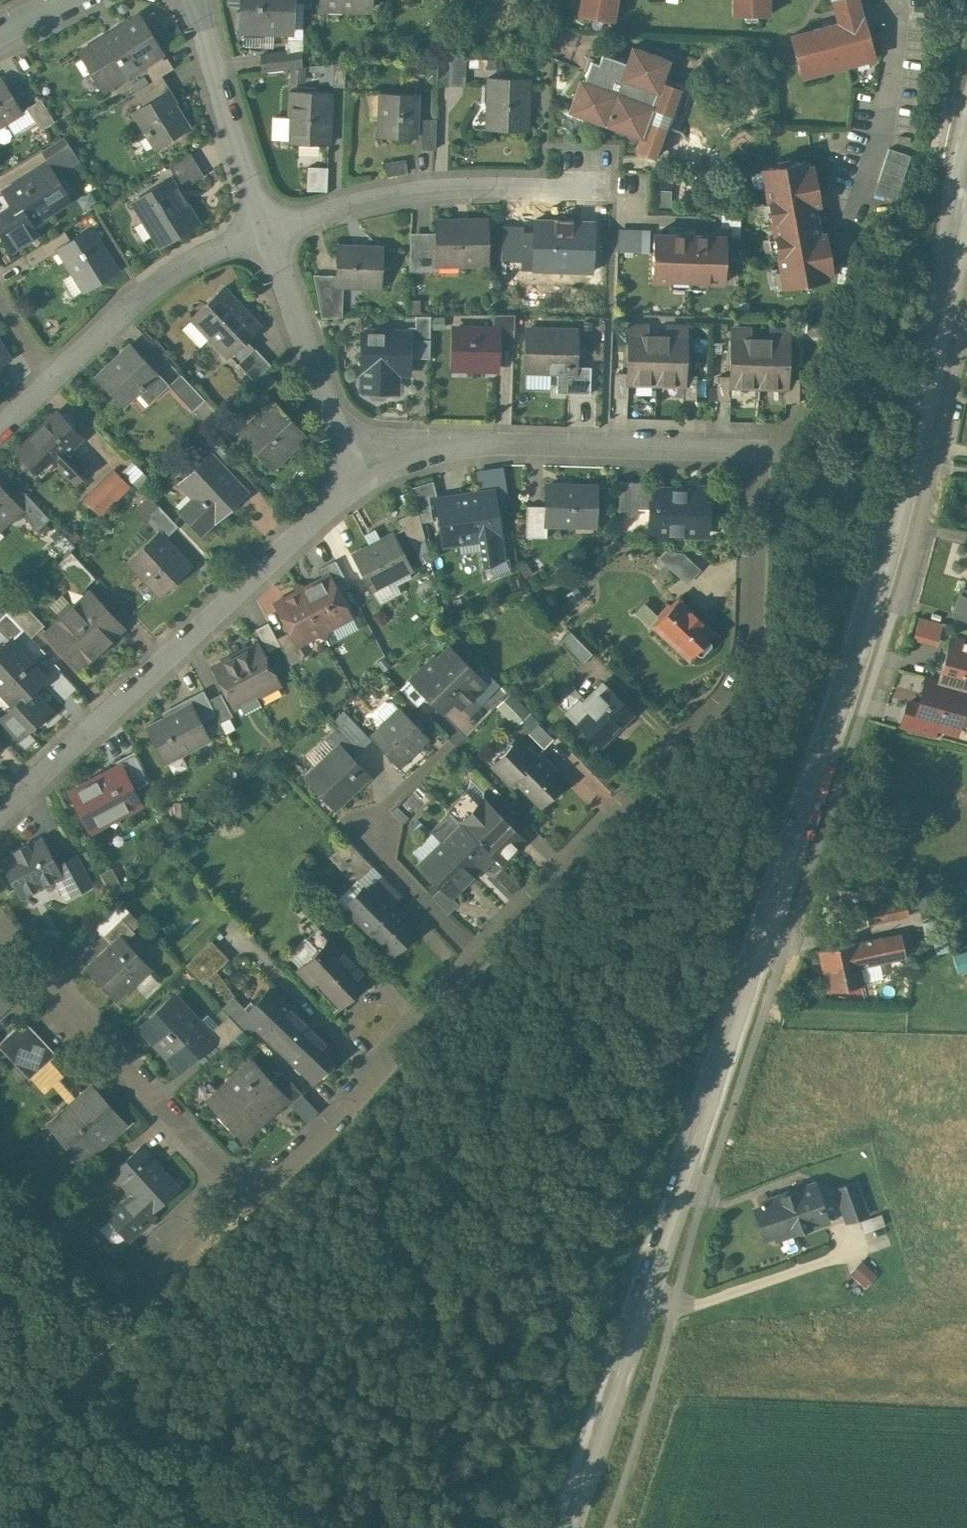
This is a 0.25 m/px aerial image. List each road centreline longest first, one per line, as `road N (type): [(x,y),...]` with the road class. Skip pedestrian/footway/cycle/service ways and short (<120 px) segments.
road 1 (secondary): [(565,1527),(846,679),(893,516),(966,182)]
road 2 (residential): [(373,465),(444,443),(750,449),(749,645),(740,690),(691,746),(248,1189)]
road 3 (residential): [(373,465),(0,813)]
road 4 (residential): [(248,1189),(227,1183),(0,945)]
road 5 (residential): [(263,231),(405,191),(589,189)]
road 6 (residential): [(263,231),(341,429),(373,465)]
road 7 (residential): [(263,231),(188,261),(142,292),(51,376)]
road 8 (residential): [(196,0),(263,231)]
road 9 (residential): [(248,1189),(129,1307)]

